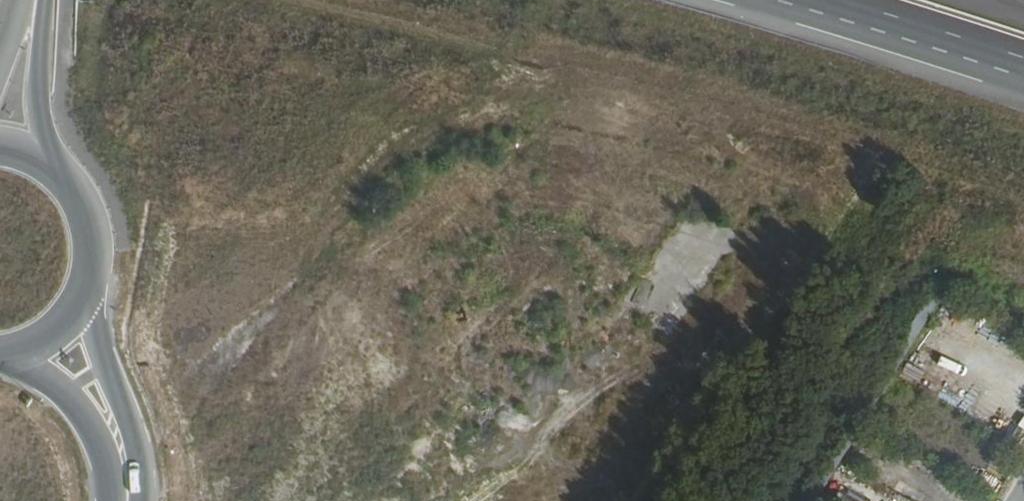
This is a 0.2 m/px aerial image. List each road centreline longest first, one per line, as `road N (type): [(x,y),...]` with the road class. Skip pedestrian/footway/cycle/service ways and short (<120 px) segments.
road 1 (trunk): [(804,0),(1023,65)]
road 2 (secondary): [(85,308),(98,274),(95,222),(70,176),(49,159)]
road 3 (unclassified): [(124,466),(125,420),(85,308)]
road 4 (secondary): [(49,159),(34,8)]
road 5 (unclassified): [(20,361),(72,398),(124,466)]

